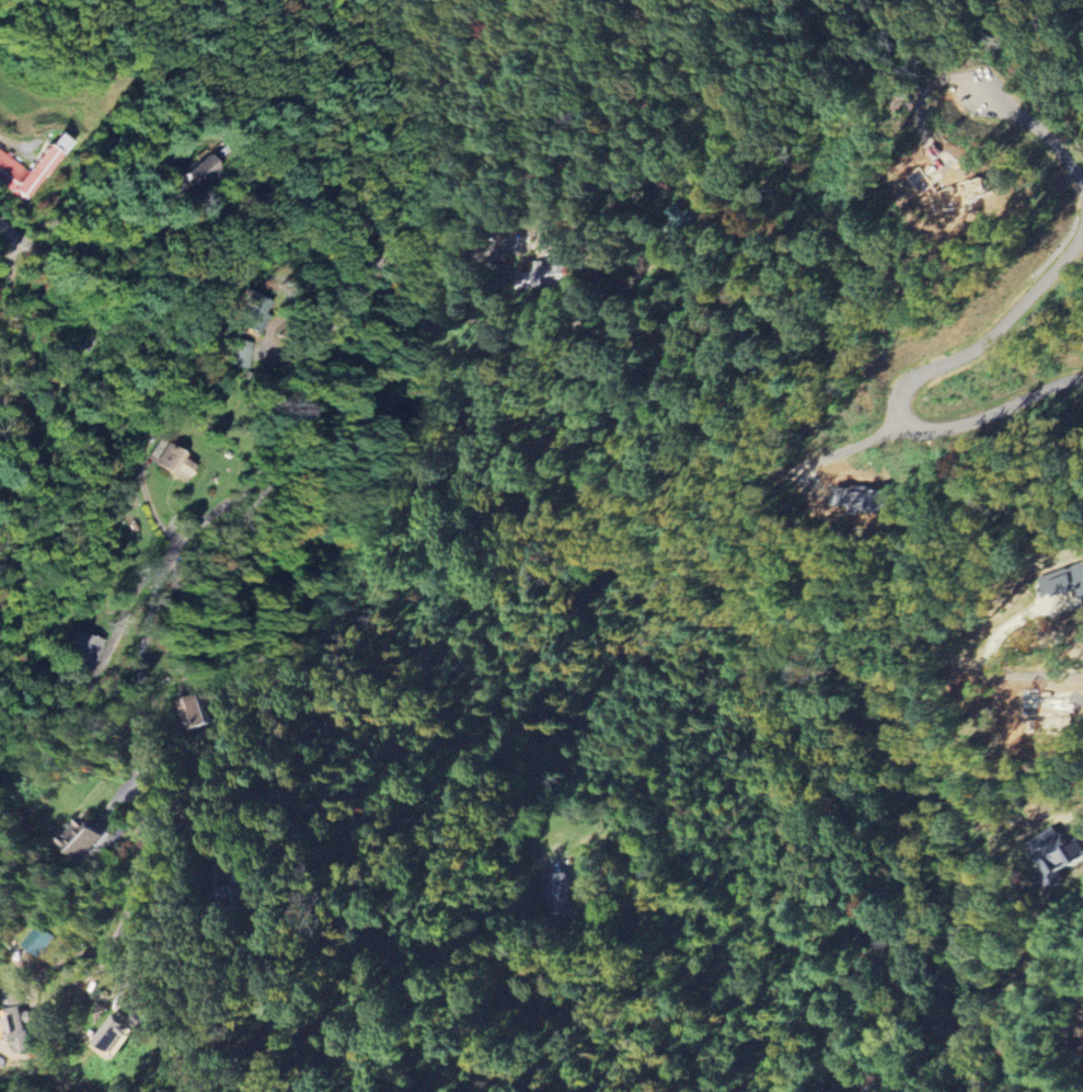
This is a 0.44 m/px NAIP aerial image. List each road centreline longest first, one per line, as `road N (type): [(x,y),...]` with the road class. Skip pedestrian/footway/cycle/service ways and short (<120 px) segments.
road 1 (residential): [(0,222),(35,244),(82,246),(237,199),(285,197),(353,221),(372,252),(301,371),(267,456),(174,539),(157,573),(136,670),(129,862),(102,950)]
road 2 (residential): [(1082,375),(938,427),(920,428),(899,410),(900,386),(976,342),(1075,237),(1080,192),(1070,169),(1051,142),(981,90)]

